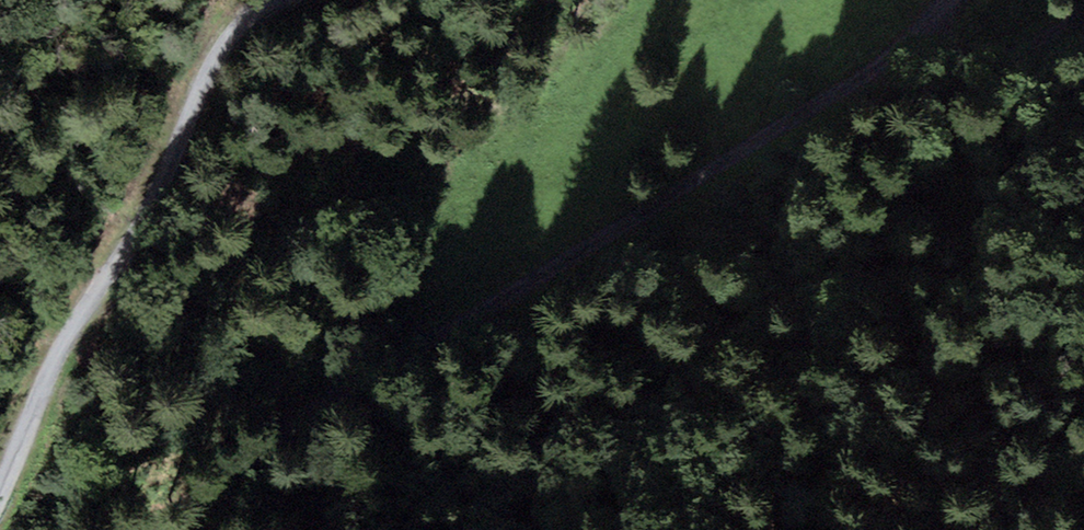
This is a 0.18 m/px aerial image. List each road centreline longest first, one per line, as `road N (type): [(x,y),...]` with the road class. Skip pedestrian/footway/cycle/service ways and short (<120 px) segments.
road 1 (track): [(927,39),(364,377),(220,480),(167,529)]
road 2 (unclassified): [(0,495),(70,339),(148,213),(230,36),(274,0)]
road 3 (track): [(1083,15),(984,66),(962,69),(927,39)]

